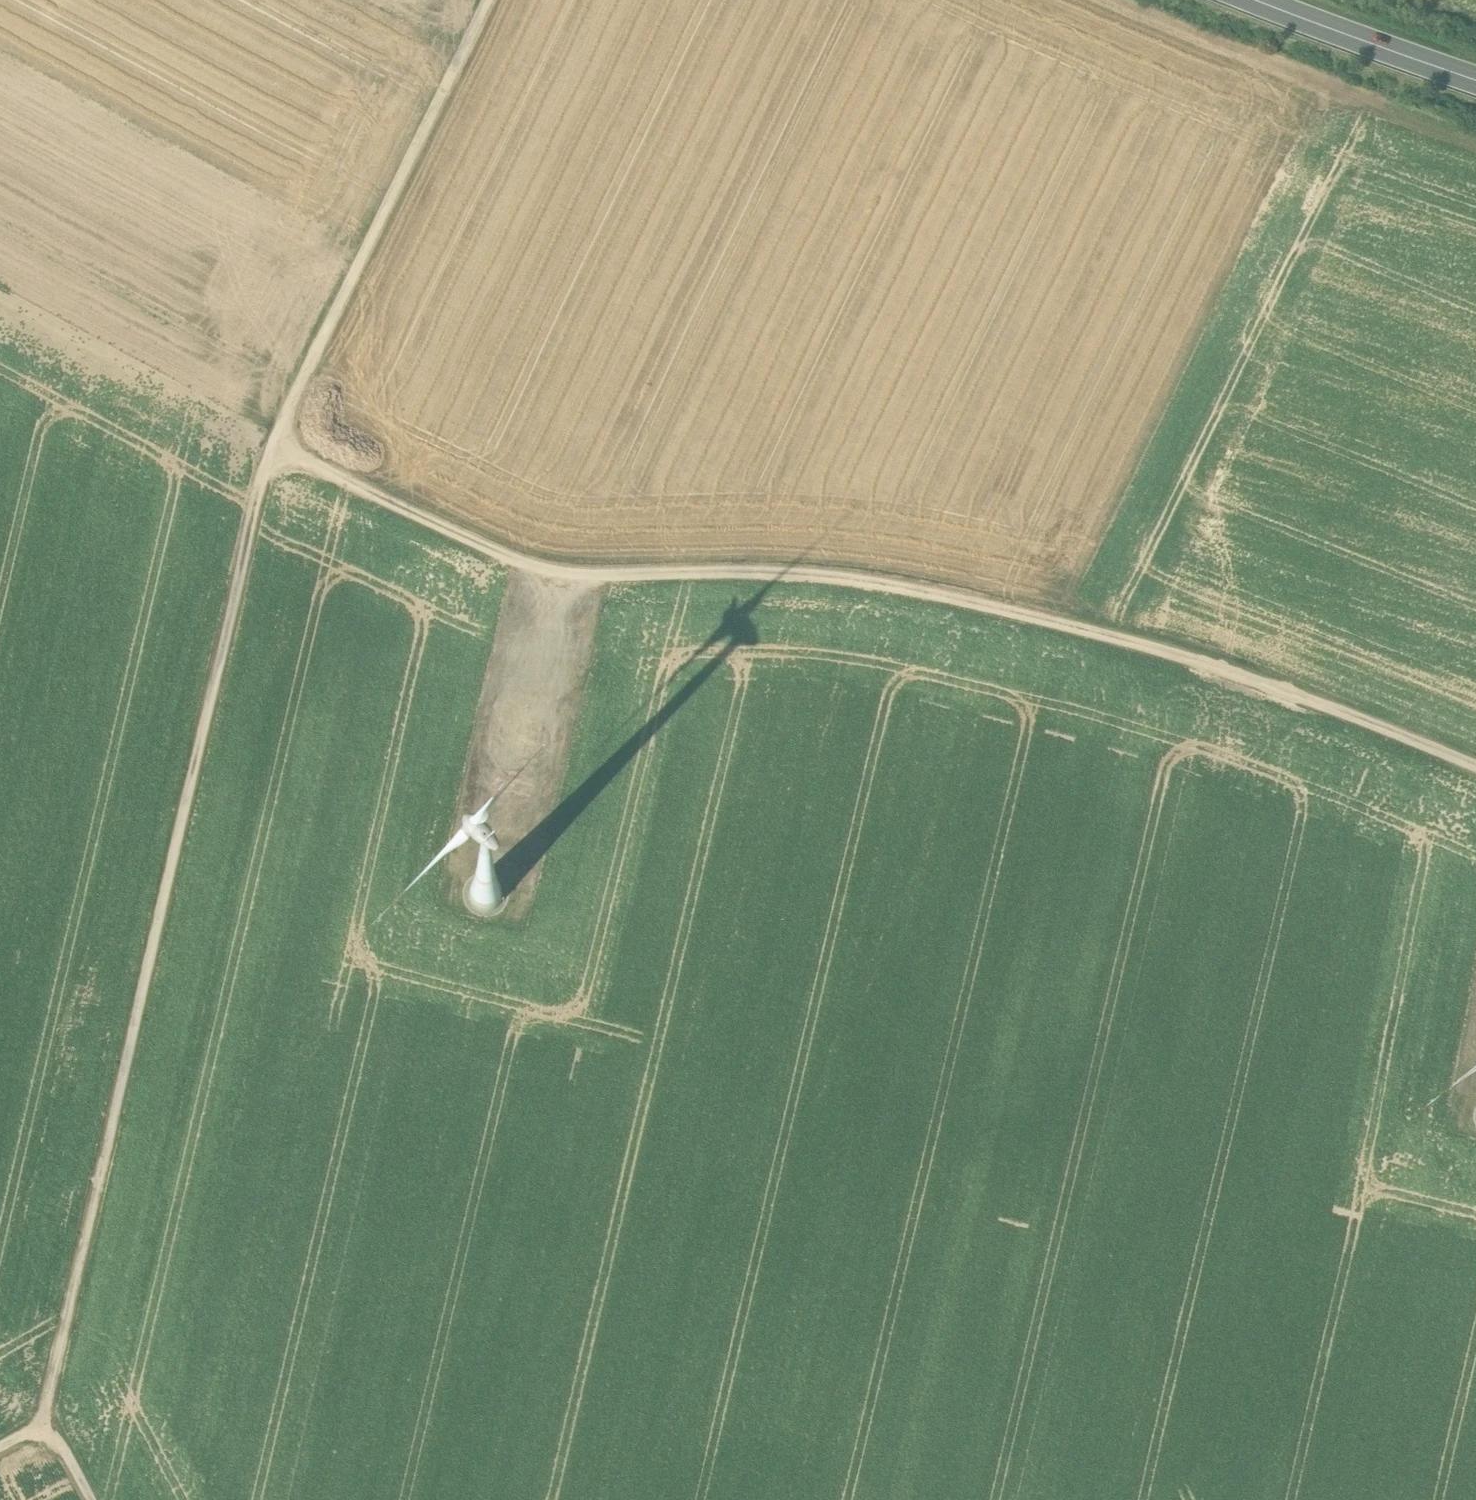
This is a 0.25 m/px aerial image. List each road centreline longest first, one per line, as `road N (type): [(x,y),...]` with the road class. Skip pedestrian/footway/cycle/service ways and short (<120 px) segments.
road 1 (track): [(1475,765),(1280,685),(975,597),(775,571),(568,573),(442,525),(277,444)]
road 2 (track): [(277,444),(45,1421)]
road 3 (track): [(486,0),(277,444)]
road 4 (track): [(1106,0),(1475,147)]
road 5 (primary): [(1260,0),(1475,81)]

